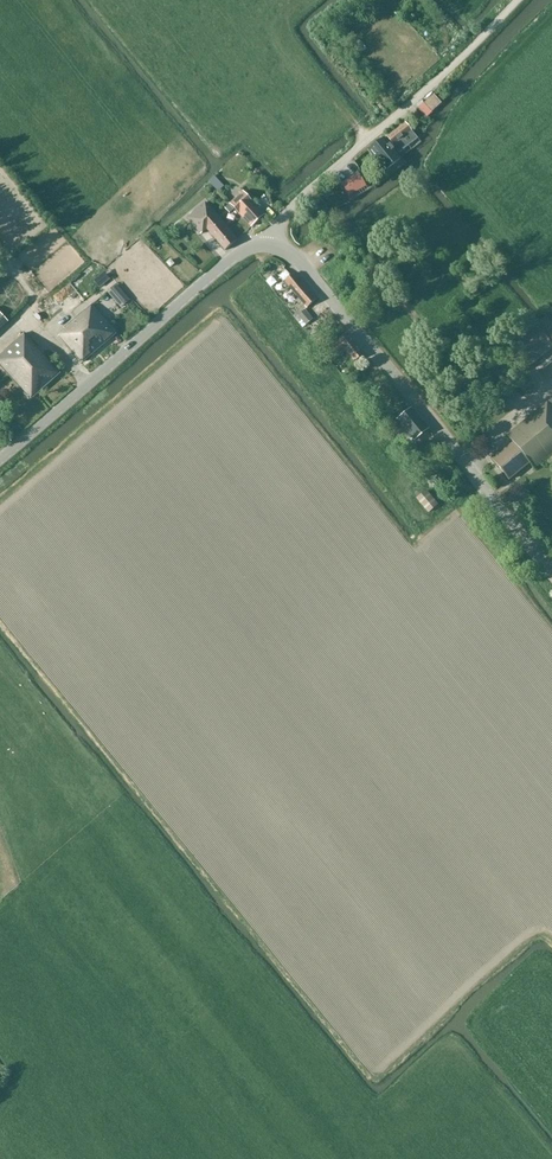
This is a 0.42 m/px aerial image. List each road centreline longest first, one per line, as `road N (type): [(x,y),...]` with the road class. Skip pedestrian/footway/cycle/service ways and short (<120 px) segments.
road 1 (tertiary): [(551,569),(292,256),(269,246)]
road 2 (tertiary): [(0,457),(228,264),(269,246)]

